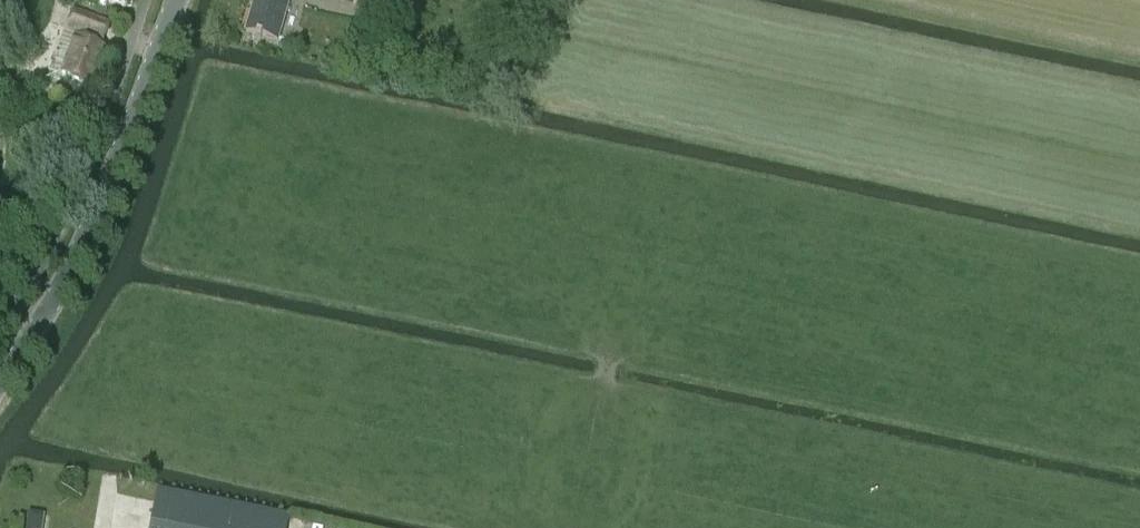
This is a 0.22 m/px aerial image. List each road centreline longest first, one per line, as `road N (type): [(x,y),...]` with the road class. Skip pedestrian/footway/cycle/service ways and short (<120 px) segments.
road 1 (tertiary): [(174,0),(93,239),(0,389)]

